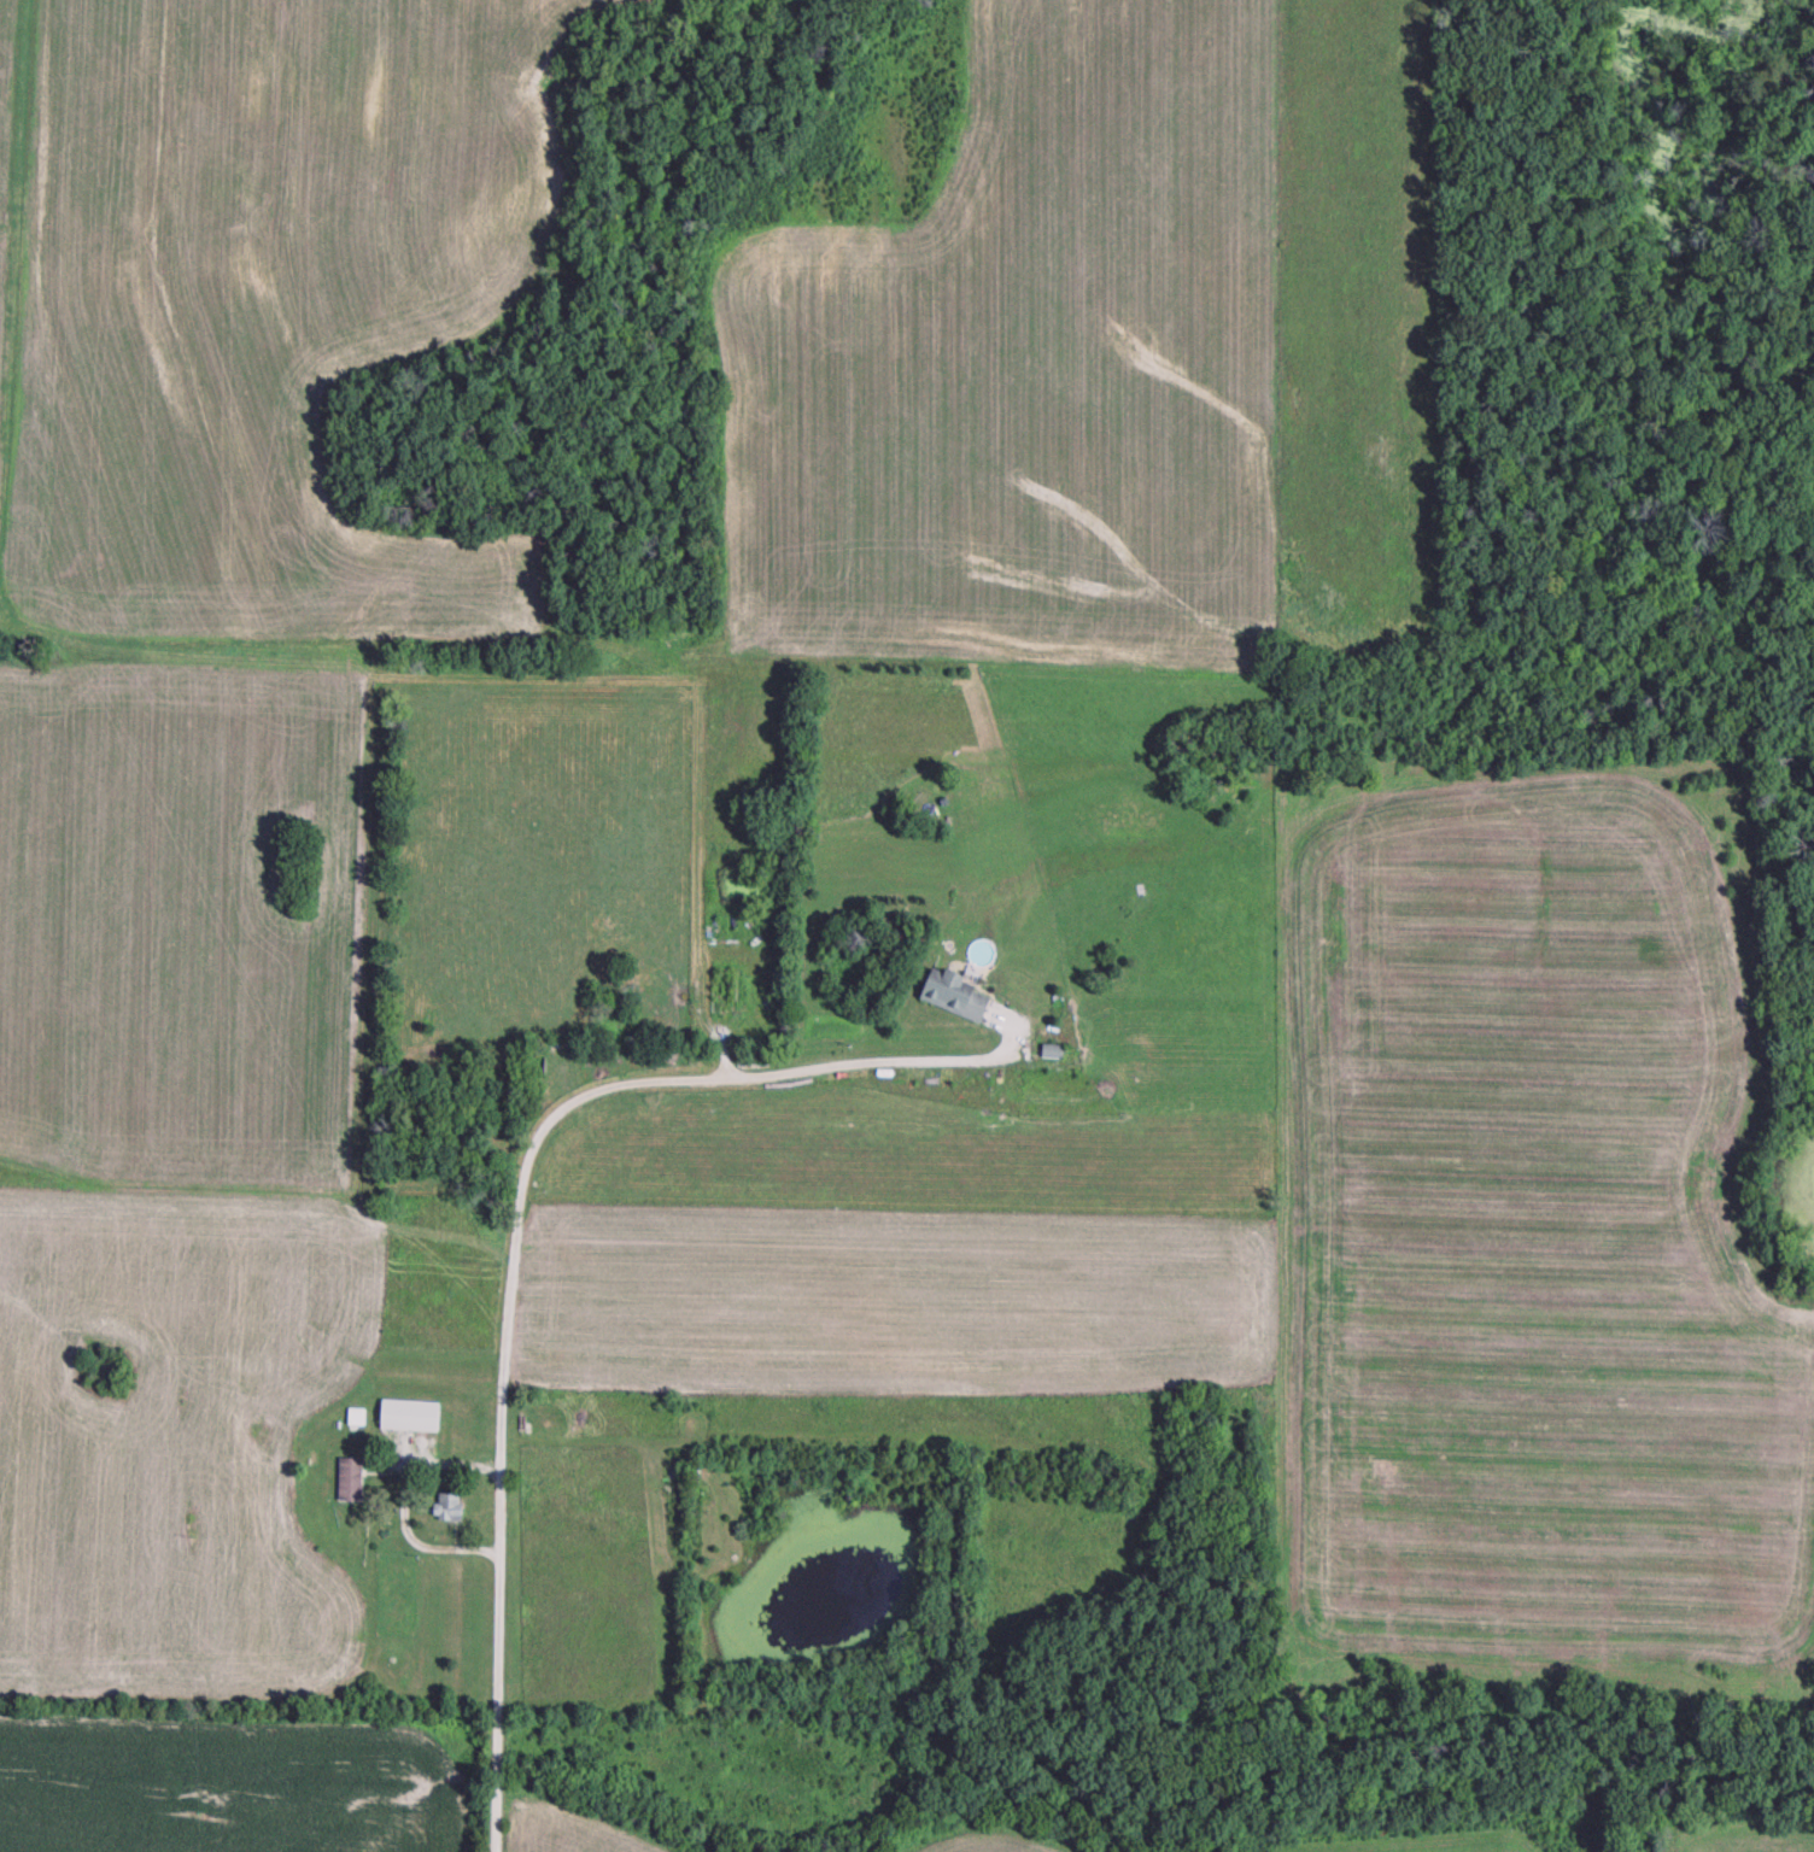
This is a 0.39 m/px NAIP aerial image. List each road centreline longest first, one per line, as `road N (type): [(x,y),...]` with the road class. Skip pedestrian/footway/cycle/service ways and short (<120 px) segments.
road 1 (residential): [(469,1520),(502,1552),(497,1851)]
road 2 (residential): [(497,1475),(502,1552),(414,1547),(397,1535),(399,1495),(416,1467),(497,1475)]

